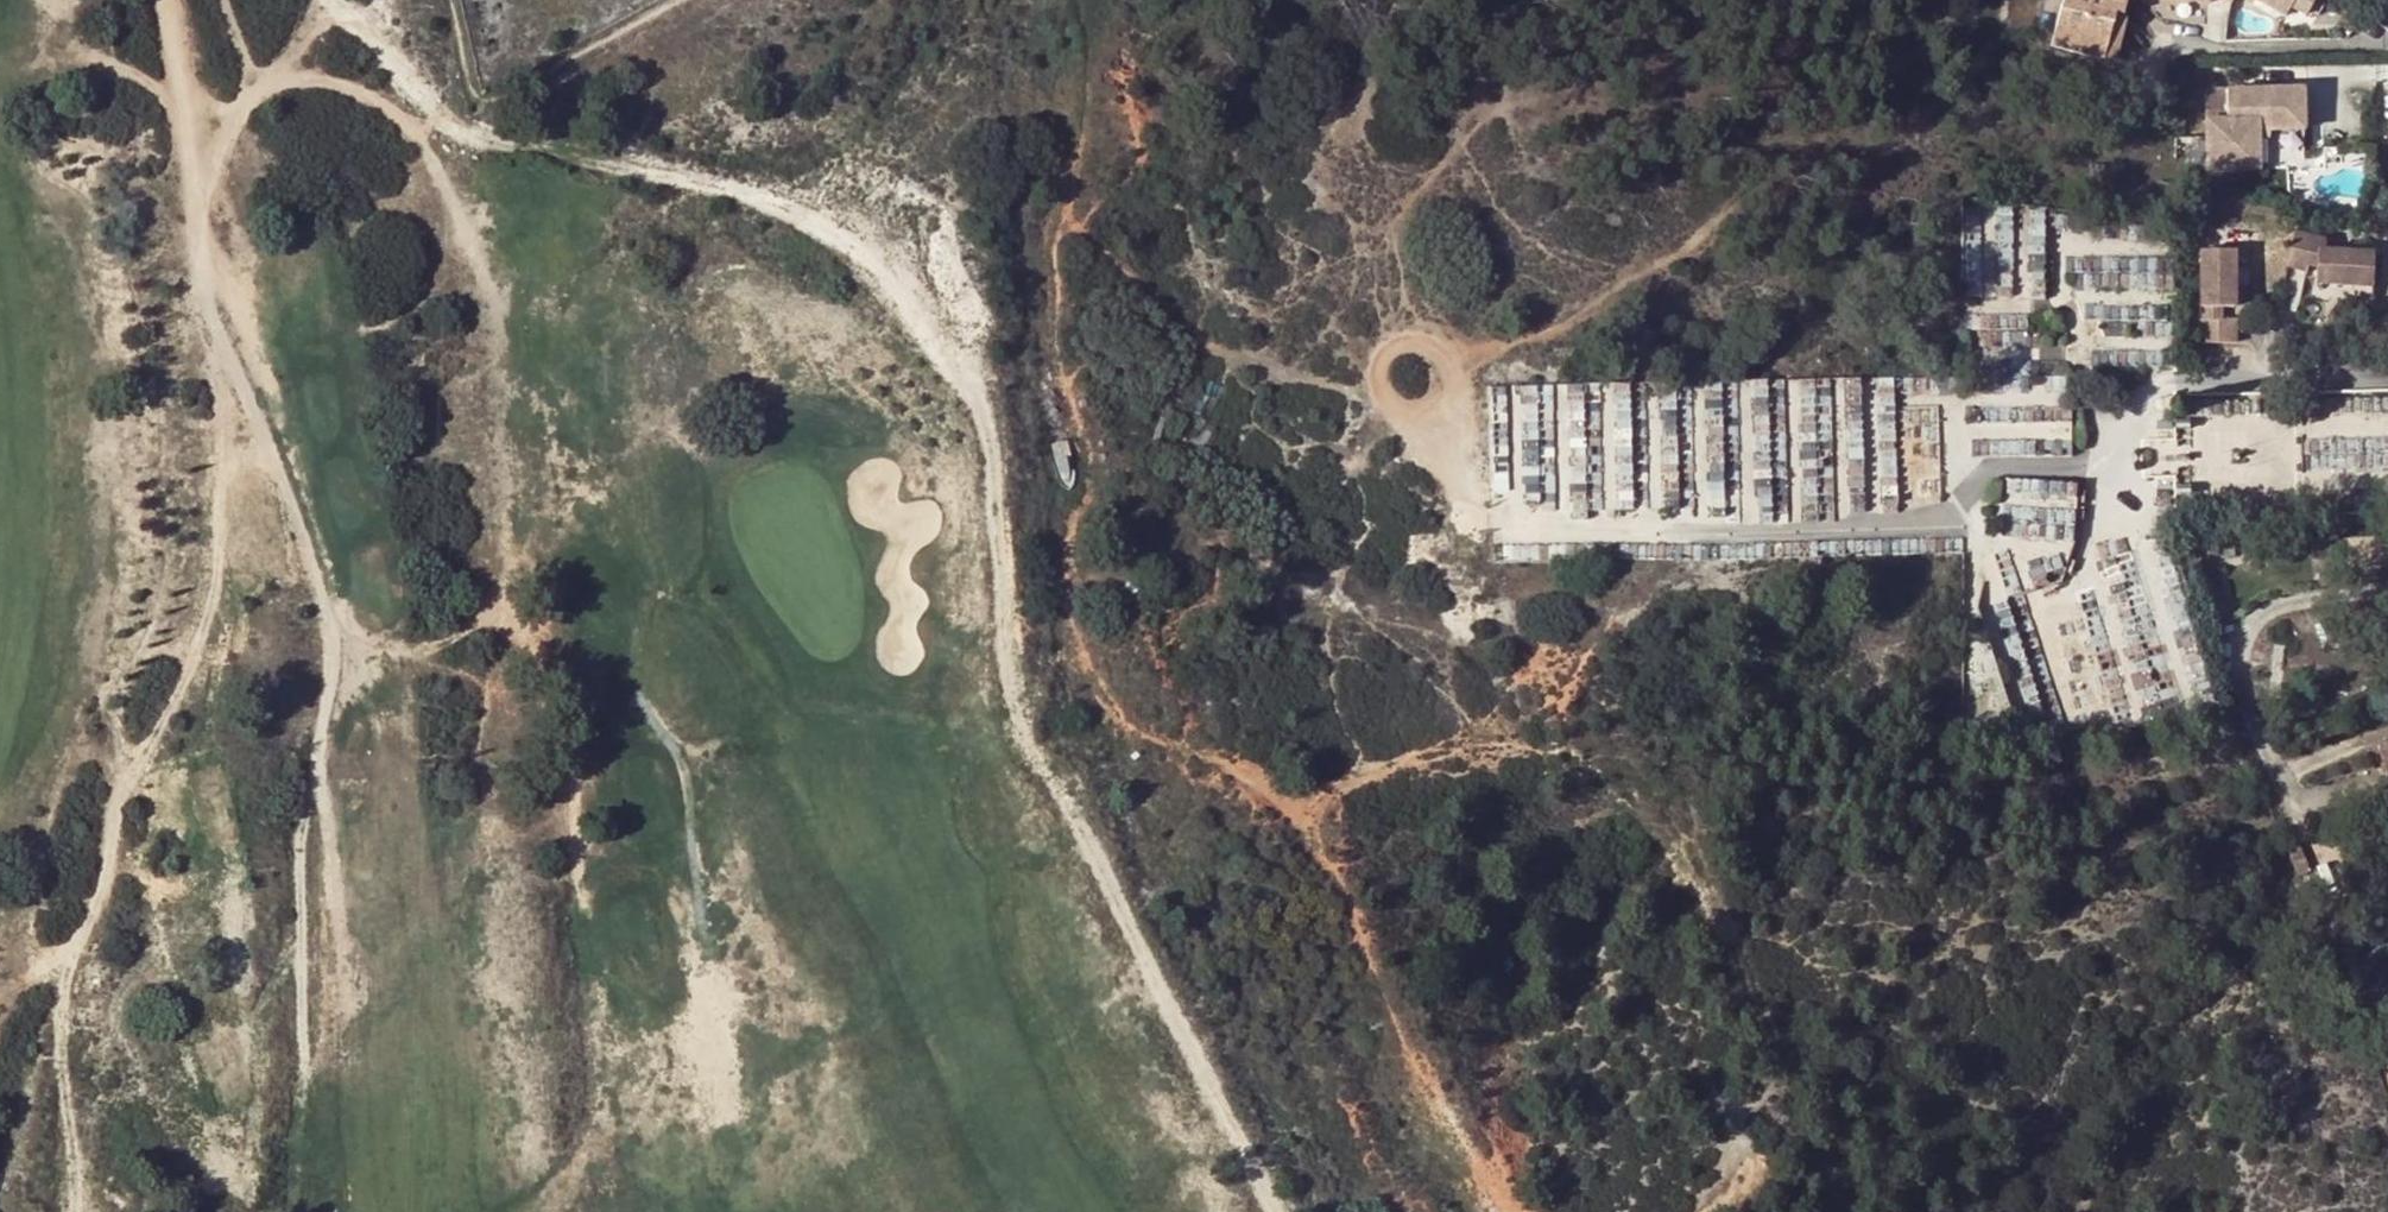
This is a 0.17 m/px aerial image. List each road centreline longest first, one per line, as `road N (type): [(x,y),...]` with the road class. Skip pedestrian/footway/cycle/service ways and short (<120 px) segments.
road 1 (residential): [(2177,383),(2387,379)]

